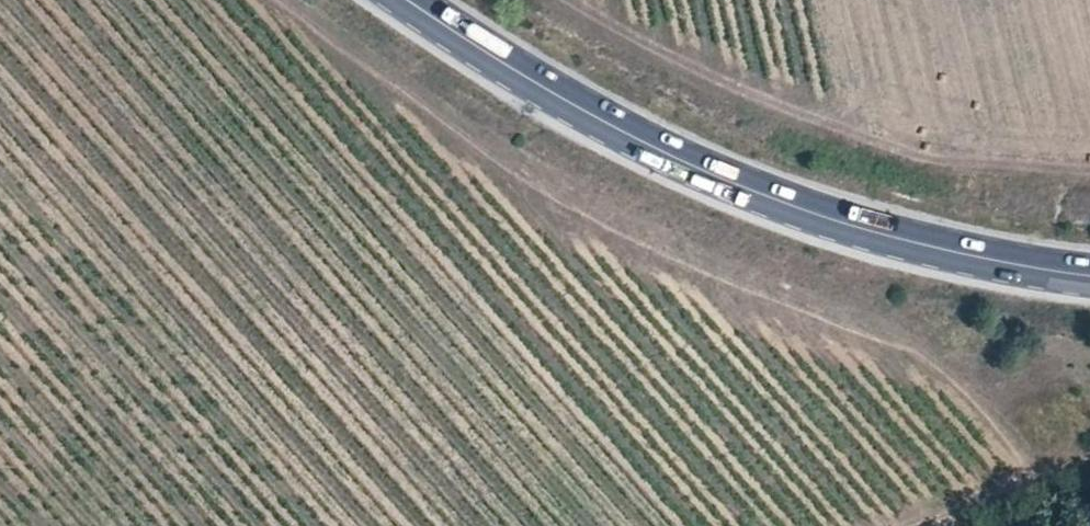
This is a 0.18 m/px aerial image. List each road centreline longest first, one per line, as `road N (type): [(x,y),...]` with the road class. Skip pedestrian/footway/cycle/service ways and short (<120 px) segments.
road 1 (trunk): [(368,0),(636,171),(806,248),(1089,266)]
road 2 (primary): [(409,0),(590,113),(719,174),(836,220),(1089,274)]
road 3 (trunk): [(1089,143),(816,92),(659,0)]
road 4 (track): [(1039,476),(916,525)]

